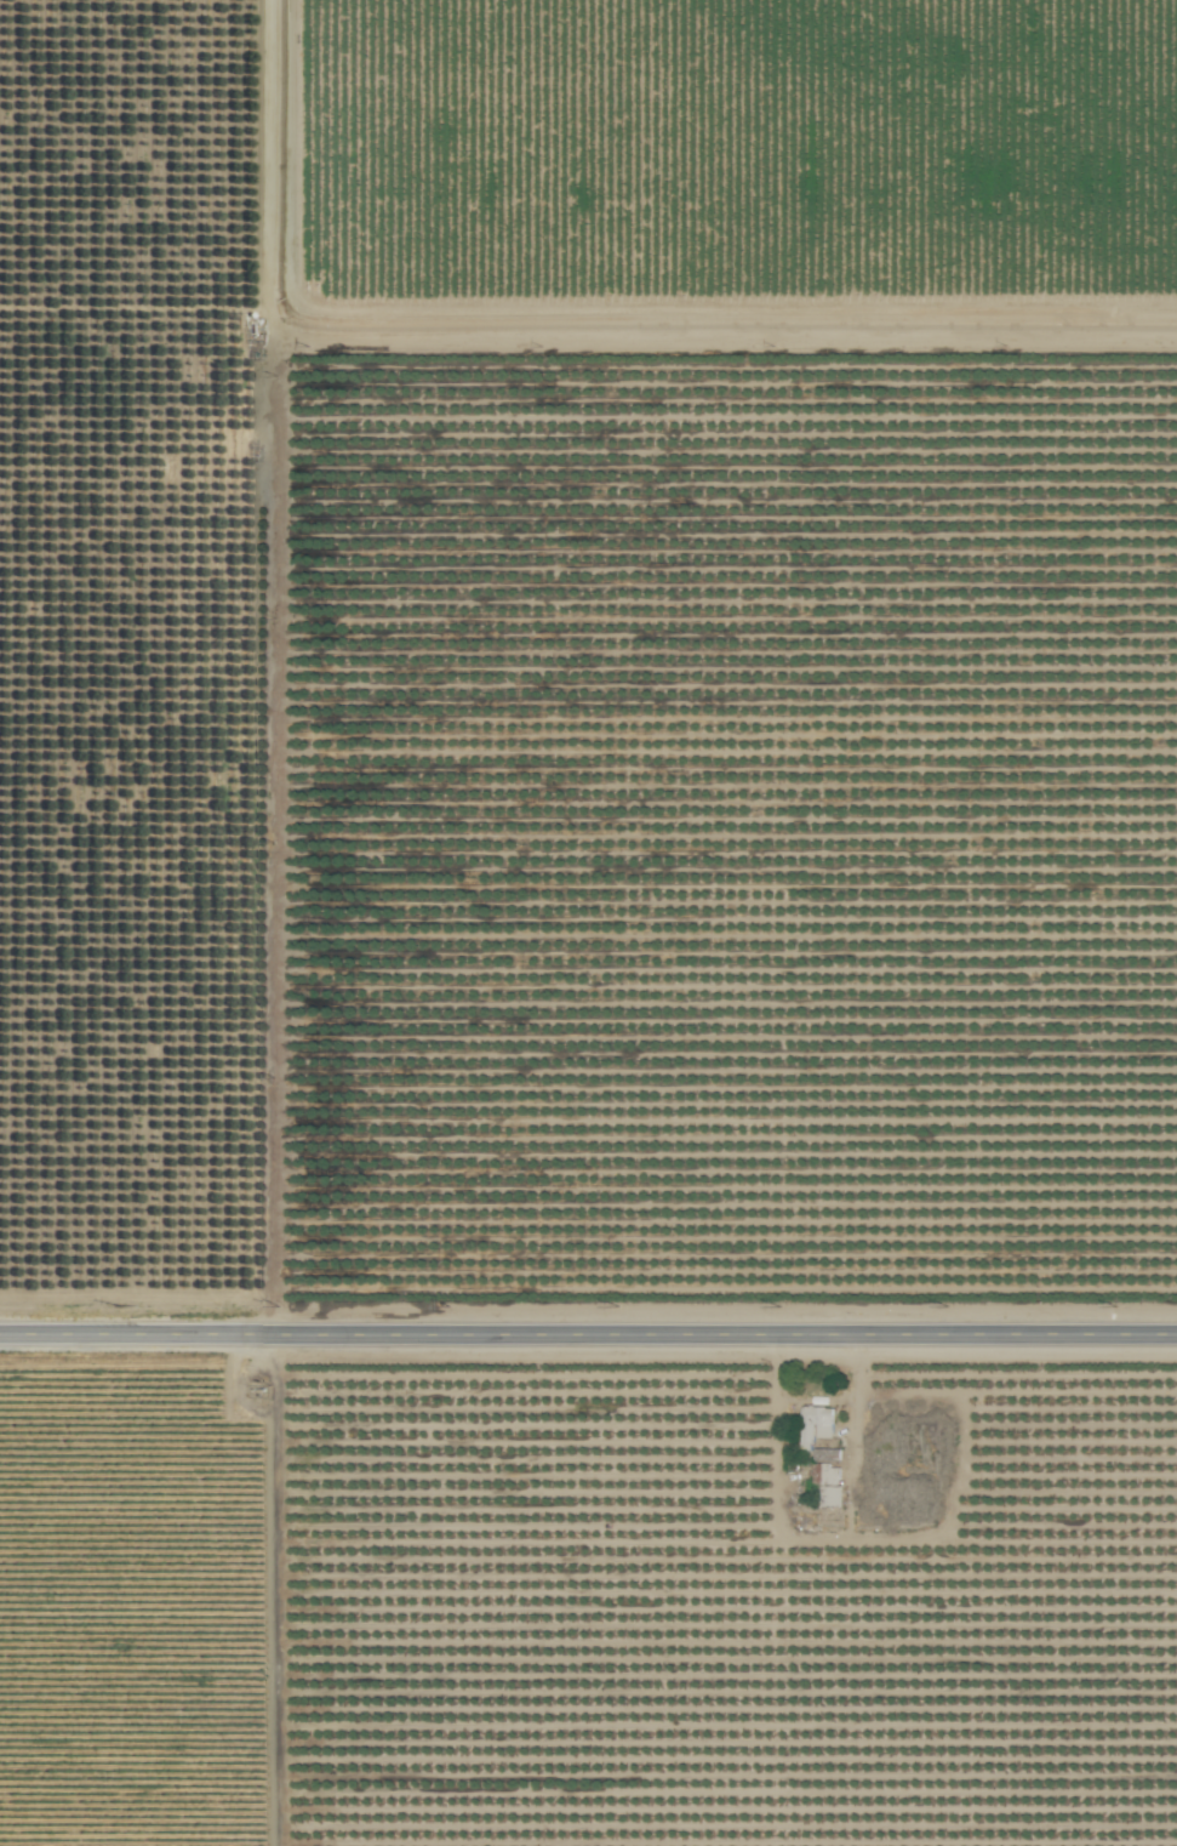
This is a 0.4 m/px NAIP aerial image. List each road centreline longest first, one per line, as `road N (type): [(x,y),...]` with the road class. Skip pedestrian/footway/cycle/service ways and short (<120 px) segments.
road 1 (residential): [(285,1845),(282,0)]
road 2 (secondary): [(0,1332),(1176,1334)]

